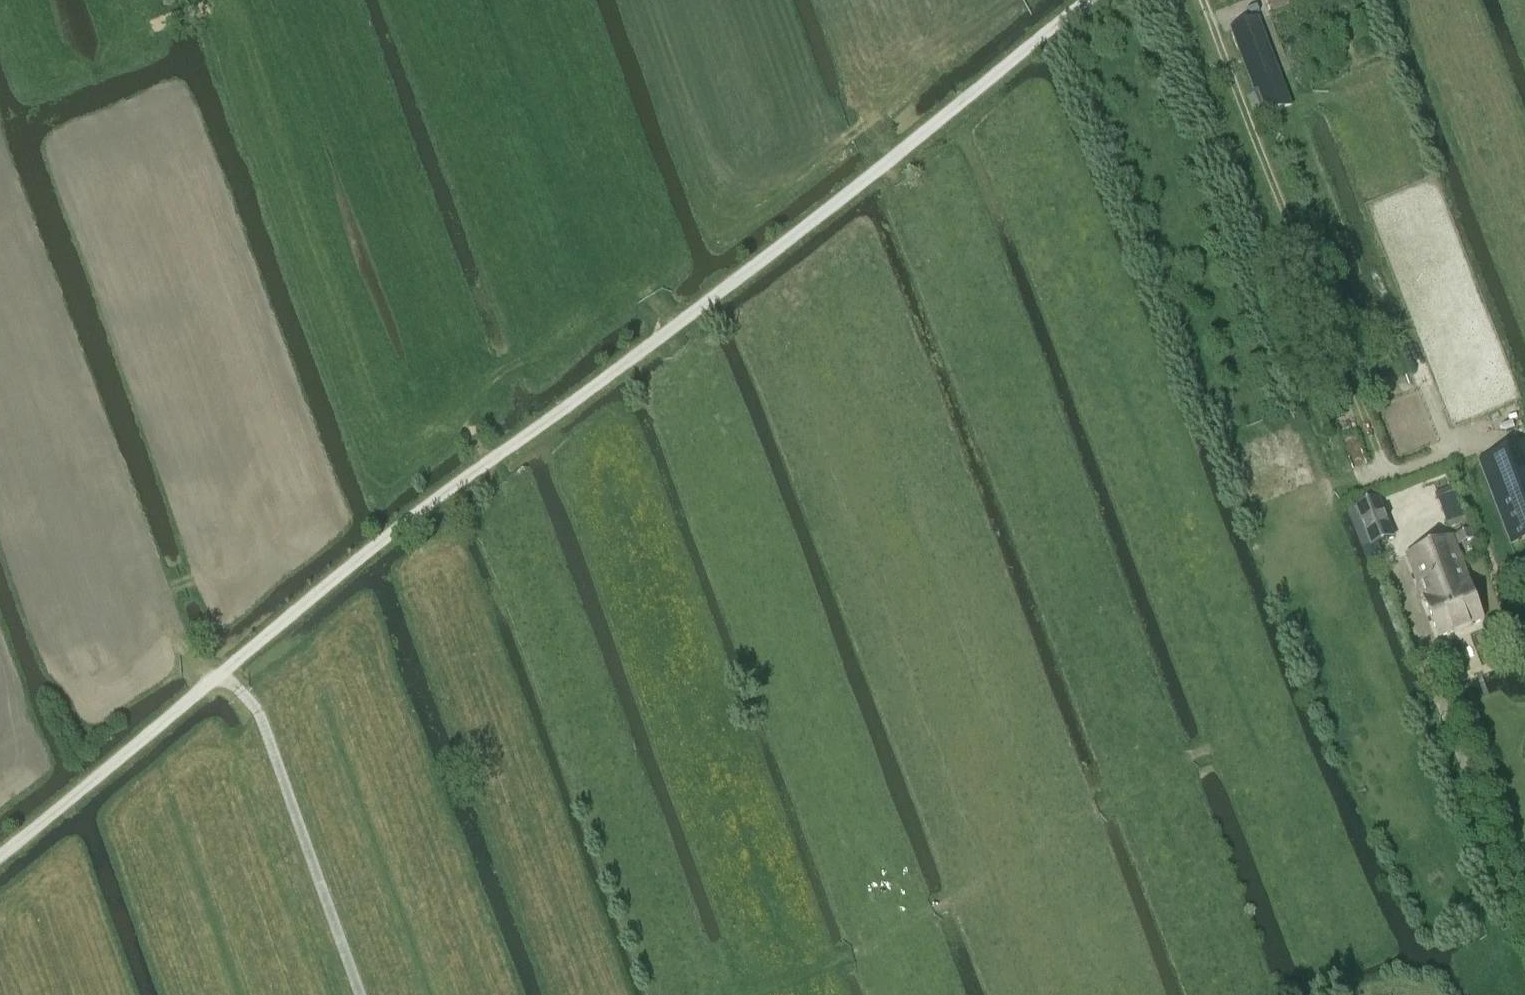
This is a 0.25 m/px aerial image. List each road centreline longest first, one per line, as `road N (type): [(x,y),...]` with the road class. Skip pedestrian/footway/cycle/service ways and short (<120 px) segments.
road 1 (track): [(0,857),(90,794),(363,558),(674,331),(1048,36)]
road 2 (track): [(652,290),(674,331),(838,797),(920,994)]

